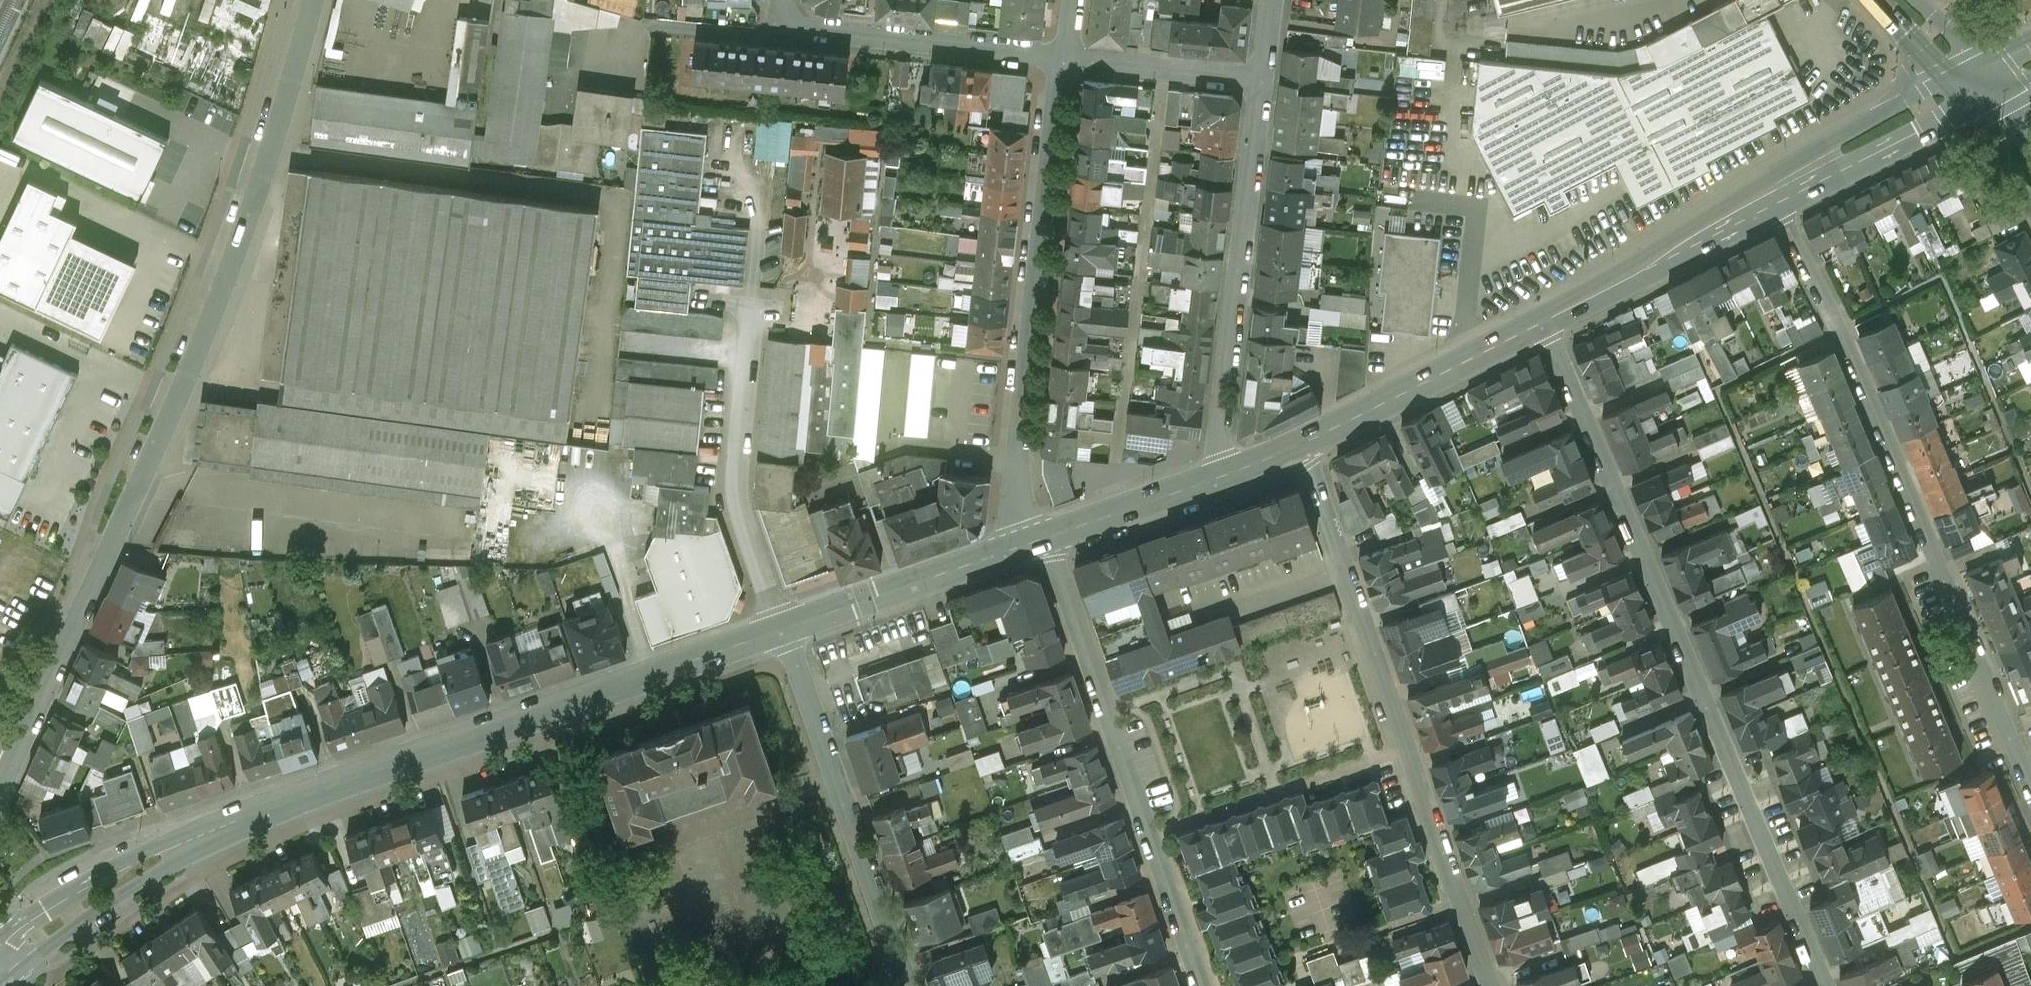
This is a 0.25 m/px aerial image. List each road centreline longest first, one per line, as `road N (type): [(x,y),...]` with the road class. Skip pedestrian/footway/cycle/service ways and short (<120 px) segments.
road 1 (secondary): [(0,958),(170,851),(782,630)]
road 2 (residential): [(0,783),(253,209),(310,0)]
road 3 (residential): [(1833,985),(1545,321)]
road 4 (residential): [(2030,777),(1841,327),(1776,199)]
road 5 (residential): [(1489,985),(1302,446)]
road 6 (residential): [(1062,60),(1028,367),(1026,544)]
road 7 (residential): [(1204,985),(1044,537)]
road 8 (residential): [(1265,80),(1217,478)]
road 9 (residential): [(911,985),(782,630)]
road 10 (residential): [(782,630),(737,488),(753,313)]
road 11 (residential): [(1062,60),(778,27)]
road 12 (secondary): [(1302,446),(1545,321)]
road 13 (secondary): [(1545,321),(1776,199)]
road 14 (secondary): [(782,630),(1026,544)]
road 15 (secondary): [(1776,199),(1983,87)]
road 16 (residential): [(1265,80),(1062,60)]
road 17 (secondary): [(1044,537),(1217,478)]
road 18 (residential): [(1983,87),(1897,0)]

